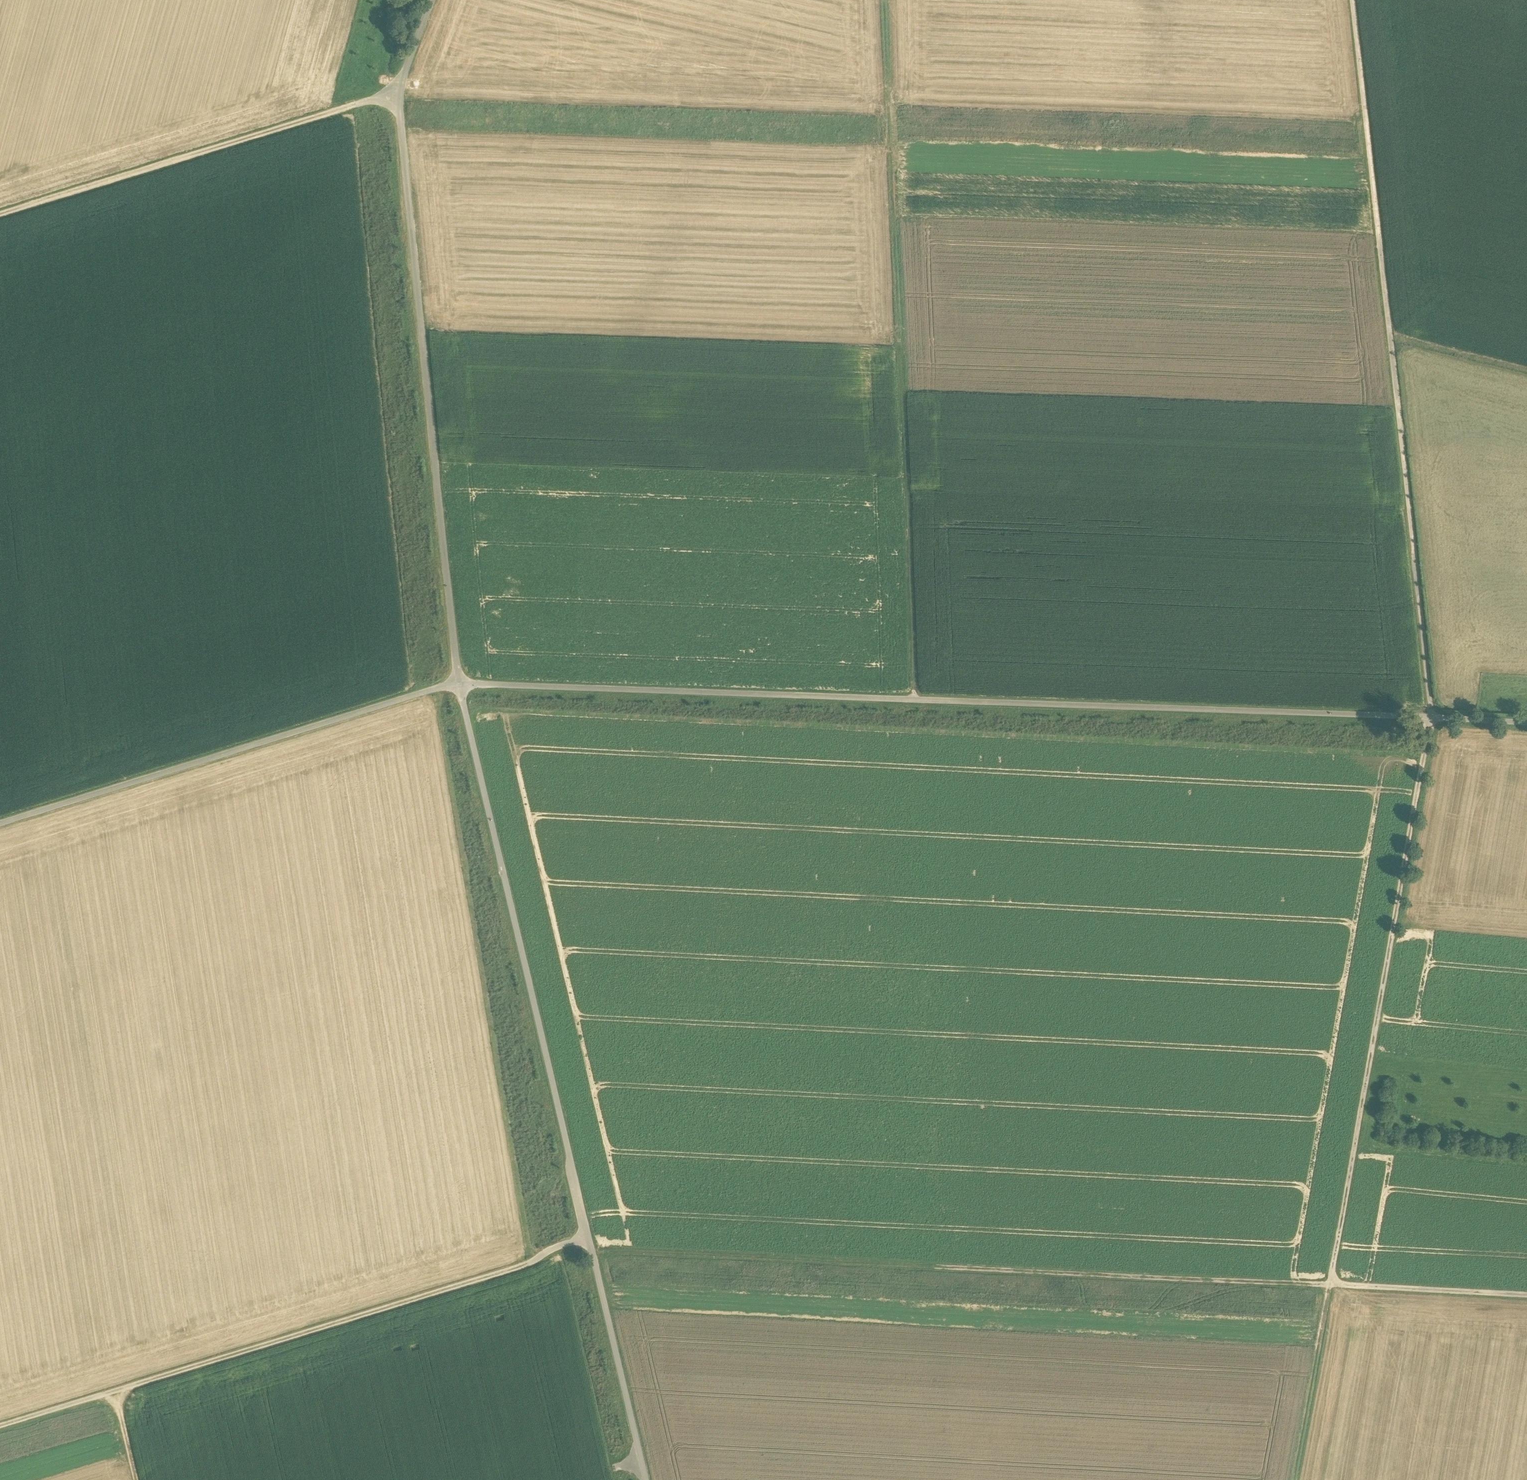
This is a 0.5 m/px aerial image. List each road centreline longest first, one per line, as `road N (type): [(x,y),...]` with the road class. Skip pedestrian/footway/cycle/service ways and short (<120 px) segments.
road 1 (track): [(1329,1286),(1431,718),(1351,0)]
road 2 (track): [(1526,723),(460,684)]
road 3 (track): [(460,684),(645,1479)]
road 4 (track): [(1329,1286),(593,1257)]
road 5 (track): [(915,700),(914,498),(888,0)]
road 6 (track): [(460,684),(399,118),(398,94),(431,0)]
road 7 (track): [(592,1252),(0,1436)]
road 8 (track): [(460,684),(0,826)]
road 9 (track): [(398,94),(0,215)]
road 10 (track): [(1526,1297),(1329,1286)]
road 11 (track): [(1293,1479),(1329,1286)]

